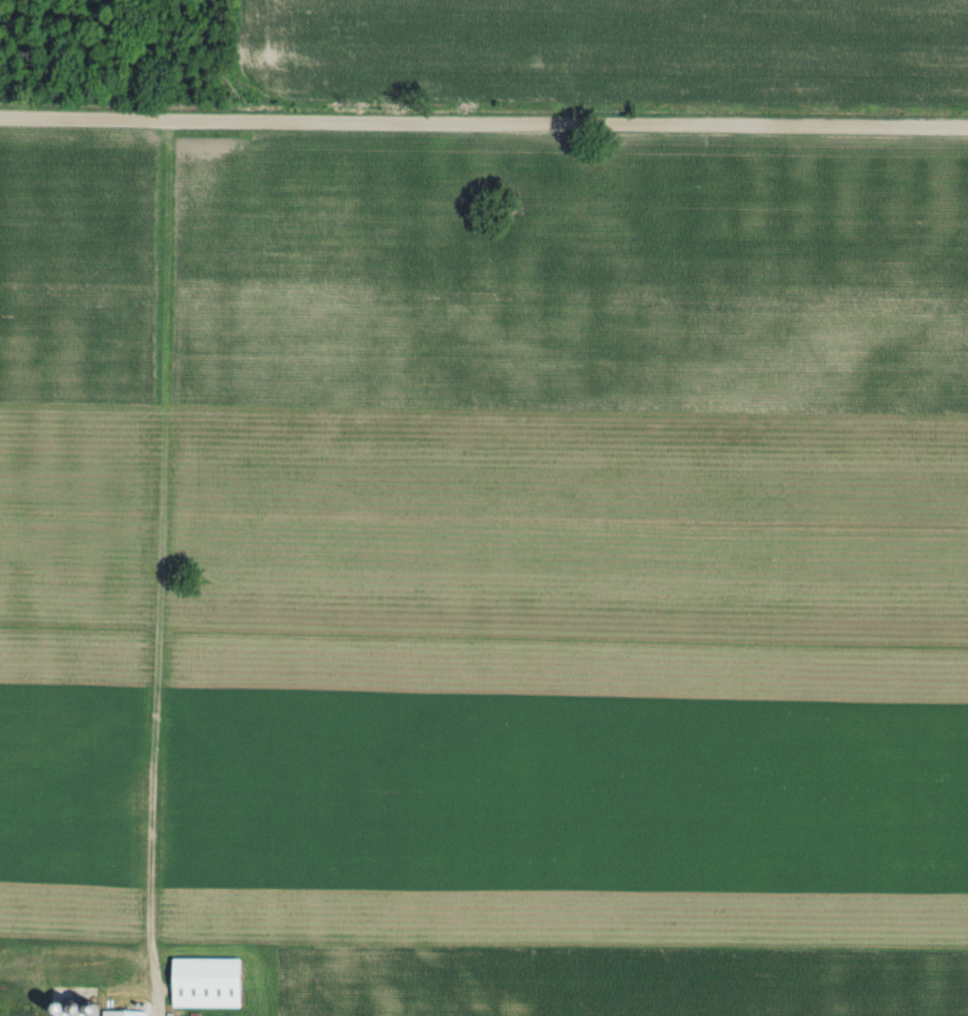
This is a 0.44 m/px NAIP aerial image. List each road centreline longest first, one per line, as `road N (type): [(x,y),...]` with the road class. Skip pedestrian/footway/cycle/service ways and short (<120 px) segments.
road 1 (residential): [(967,128),(0,118)]

